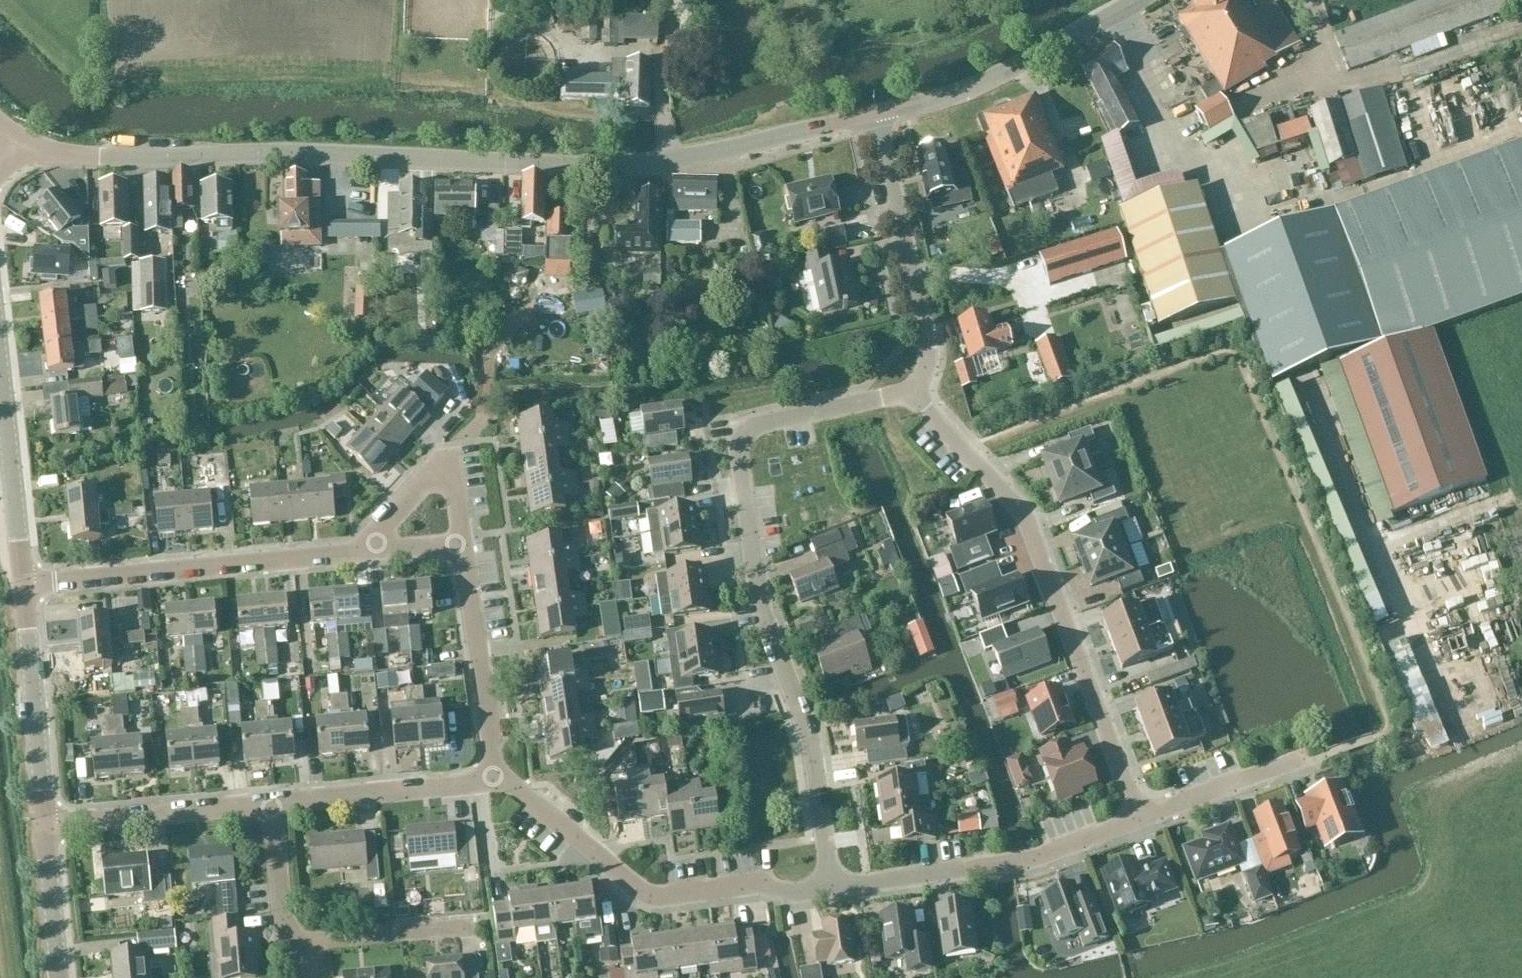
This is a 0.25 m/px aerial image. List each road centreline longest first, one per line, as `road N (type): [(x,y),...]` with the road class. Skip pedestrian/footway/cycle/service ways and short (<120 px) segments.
road 1 (tertiary): [(9,142),(84,153),(275,150),(618,165),(760,146),(874,115)]
road 2 (residential): [(914,393),(764,420),(742,439),(738,458),(763,612),(812,751),(830,885)]
road 3 (residential): [(914,393),(1027,517),(1139,817)]
road 4 (residential): [(830,885),(785,891),(763,881),(649,894),(498,778)]
road 5 (residential): [(23,583),(363,550)]
road 6 (residential): [(830,885),(1026,857),(1139,817)]
road 7 (unclassified): [(474,924),(305,940),(281,902),(272,803)]
road 8 (tertiary): [(874,115),(964,92),(1137,0)]
road 9 (residential): [(874,115),(927,353),(914,393)]
road 10 (tertiary): [(45,823),(23,583)]
road 11 (residential): [(498,778),(464,541)]
road 12 (residential): [(45,823),(272,803)]
road 13 (residential): [(272,803),(498,778)]
road 14 (tertiary): [(23,583),(0,381)]
road 15 (residential): [(1139,817),(1301,759)]
road 16 (tertiary): [(57,977),(45,823)]
road 17 (residential): [(363,550),(431,470),(453,467)]

